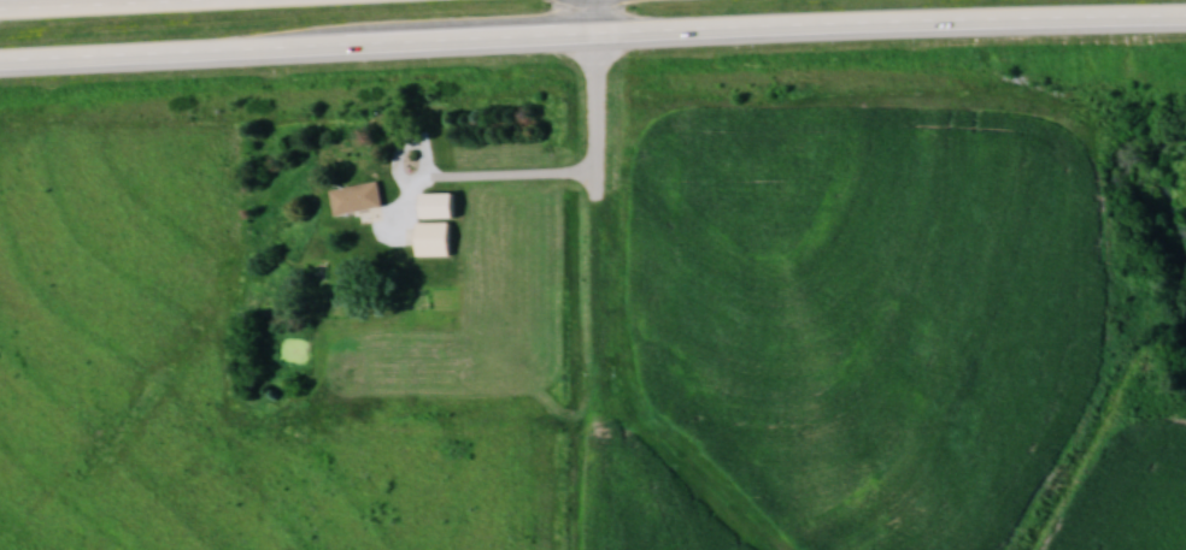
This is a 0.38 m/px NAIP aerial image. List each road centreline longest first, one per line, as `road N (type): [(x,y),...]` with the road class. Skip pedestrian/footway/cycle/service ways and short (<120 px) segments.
road 1 (trunk): [(0,65),(1185,19)]
road 2 (trunk): [(265,0),(0,11)]

